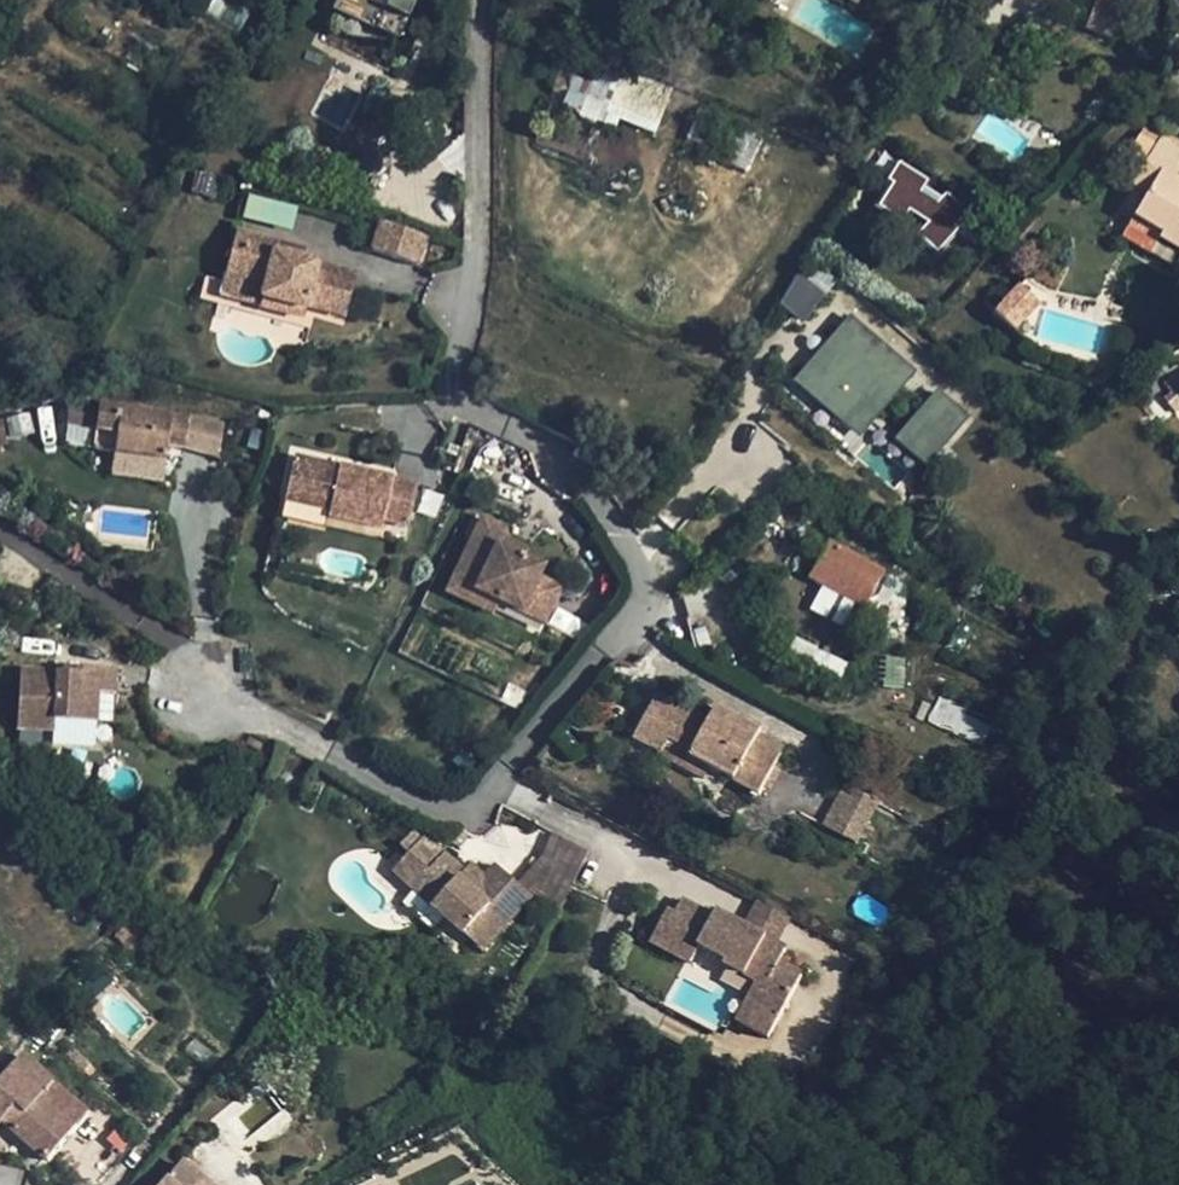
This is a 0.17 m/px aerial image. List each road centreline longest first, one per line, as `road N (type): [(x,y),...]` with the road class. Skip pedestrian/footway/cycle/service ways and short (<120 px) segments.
road 1 (residential): [(494,0),(475,280),(455,383),(472,408),(538,445),(592,493),(635,559),(642,599),(476,811),(445,812),(202,692)]

